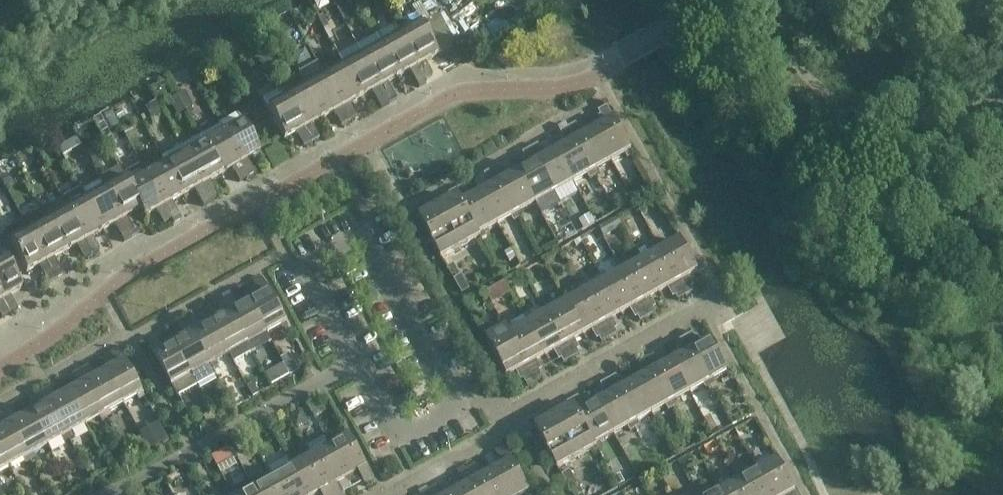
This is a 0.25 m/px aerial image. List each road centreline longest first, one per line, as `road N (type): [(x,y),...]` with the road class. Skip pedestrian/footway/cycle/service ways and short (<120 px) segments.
road 1 (residential): [(113,494),(358,362)]

